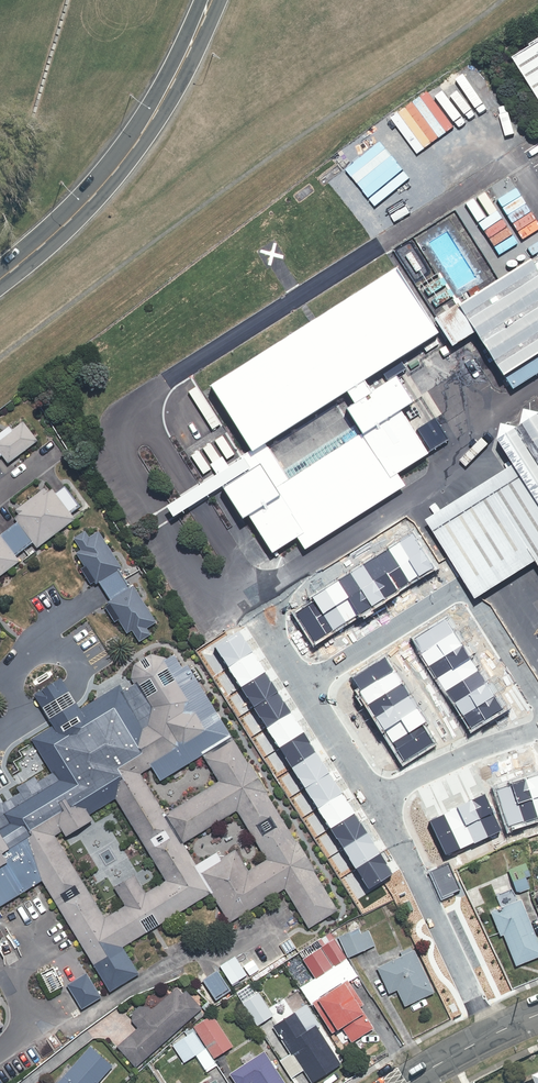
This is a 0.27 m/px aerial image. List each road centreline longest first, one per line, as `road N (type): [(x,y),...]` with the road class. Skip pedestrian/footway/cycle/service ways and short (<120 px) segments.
road 1 (secondary): [(0,280),(67,223),(138,142),(210,0)]
road 2 (residential): [(537,706),(463,587),(306,682)]
road 3 (residential): [(379,803),(492,1036)]
road 4 (unknown): [(537,303),(418,107)]
road 5 (residential): [(379,803),(443,765),(537,728)]
road 6 (residential): [(306,682),(379,803)]

